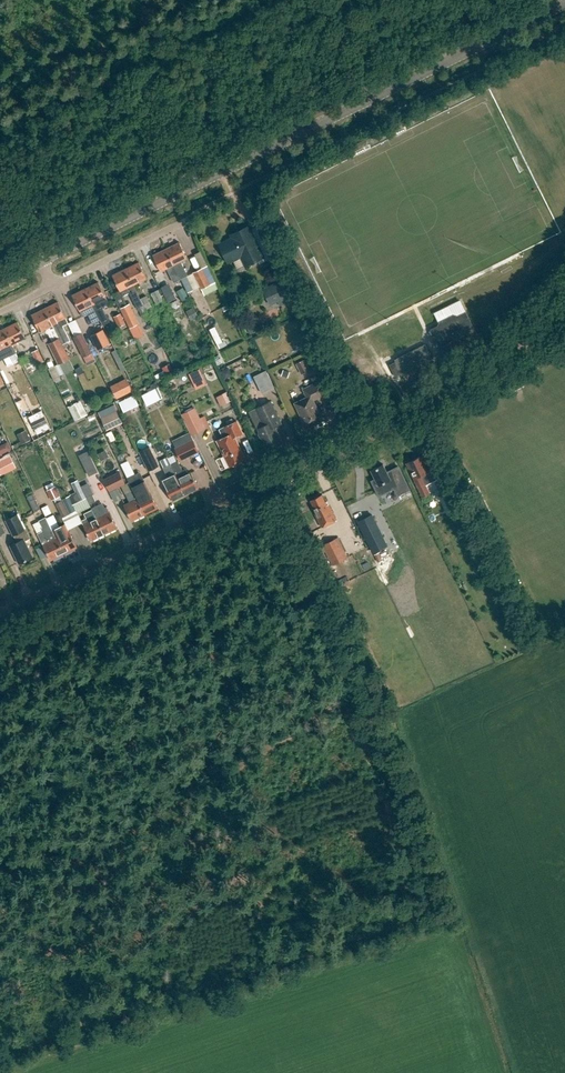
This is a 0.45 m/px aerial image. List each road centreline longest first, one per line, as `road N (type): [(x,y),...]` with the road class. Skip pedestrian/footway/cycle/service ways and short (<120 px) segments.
road 1 (residential): [(0,611),(425,406),(486,372),(564,311)]
road 2 (track): [(338,706),(398,807),(436,915),(312,963),(79,1029)]
road 3 (tertiary): [(40,261),(564,3)]
road 4 (track): [(243,495),(338,706)]
road 5 (residential): [(180,225),(53,286)]

